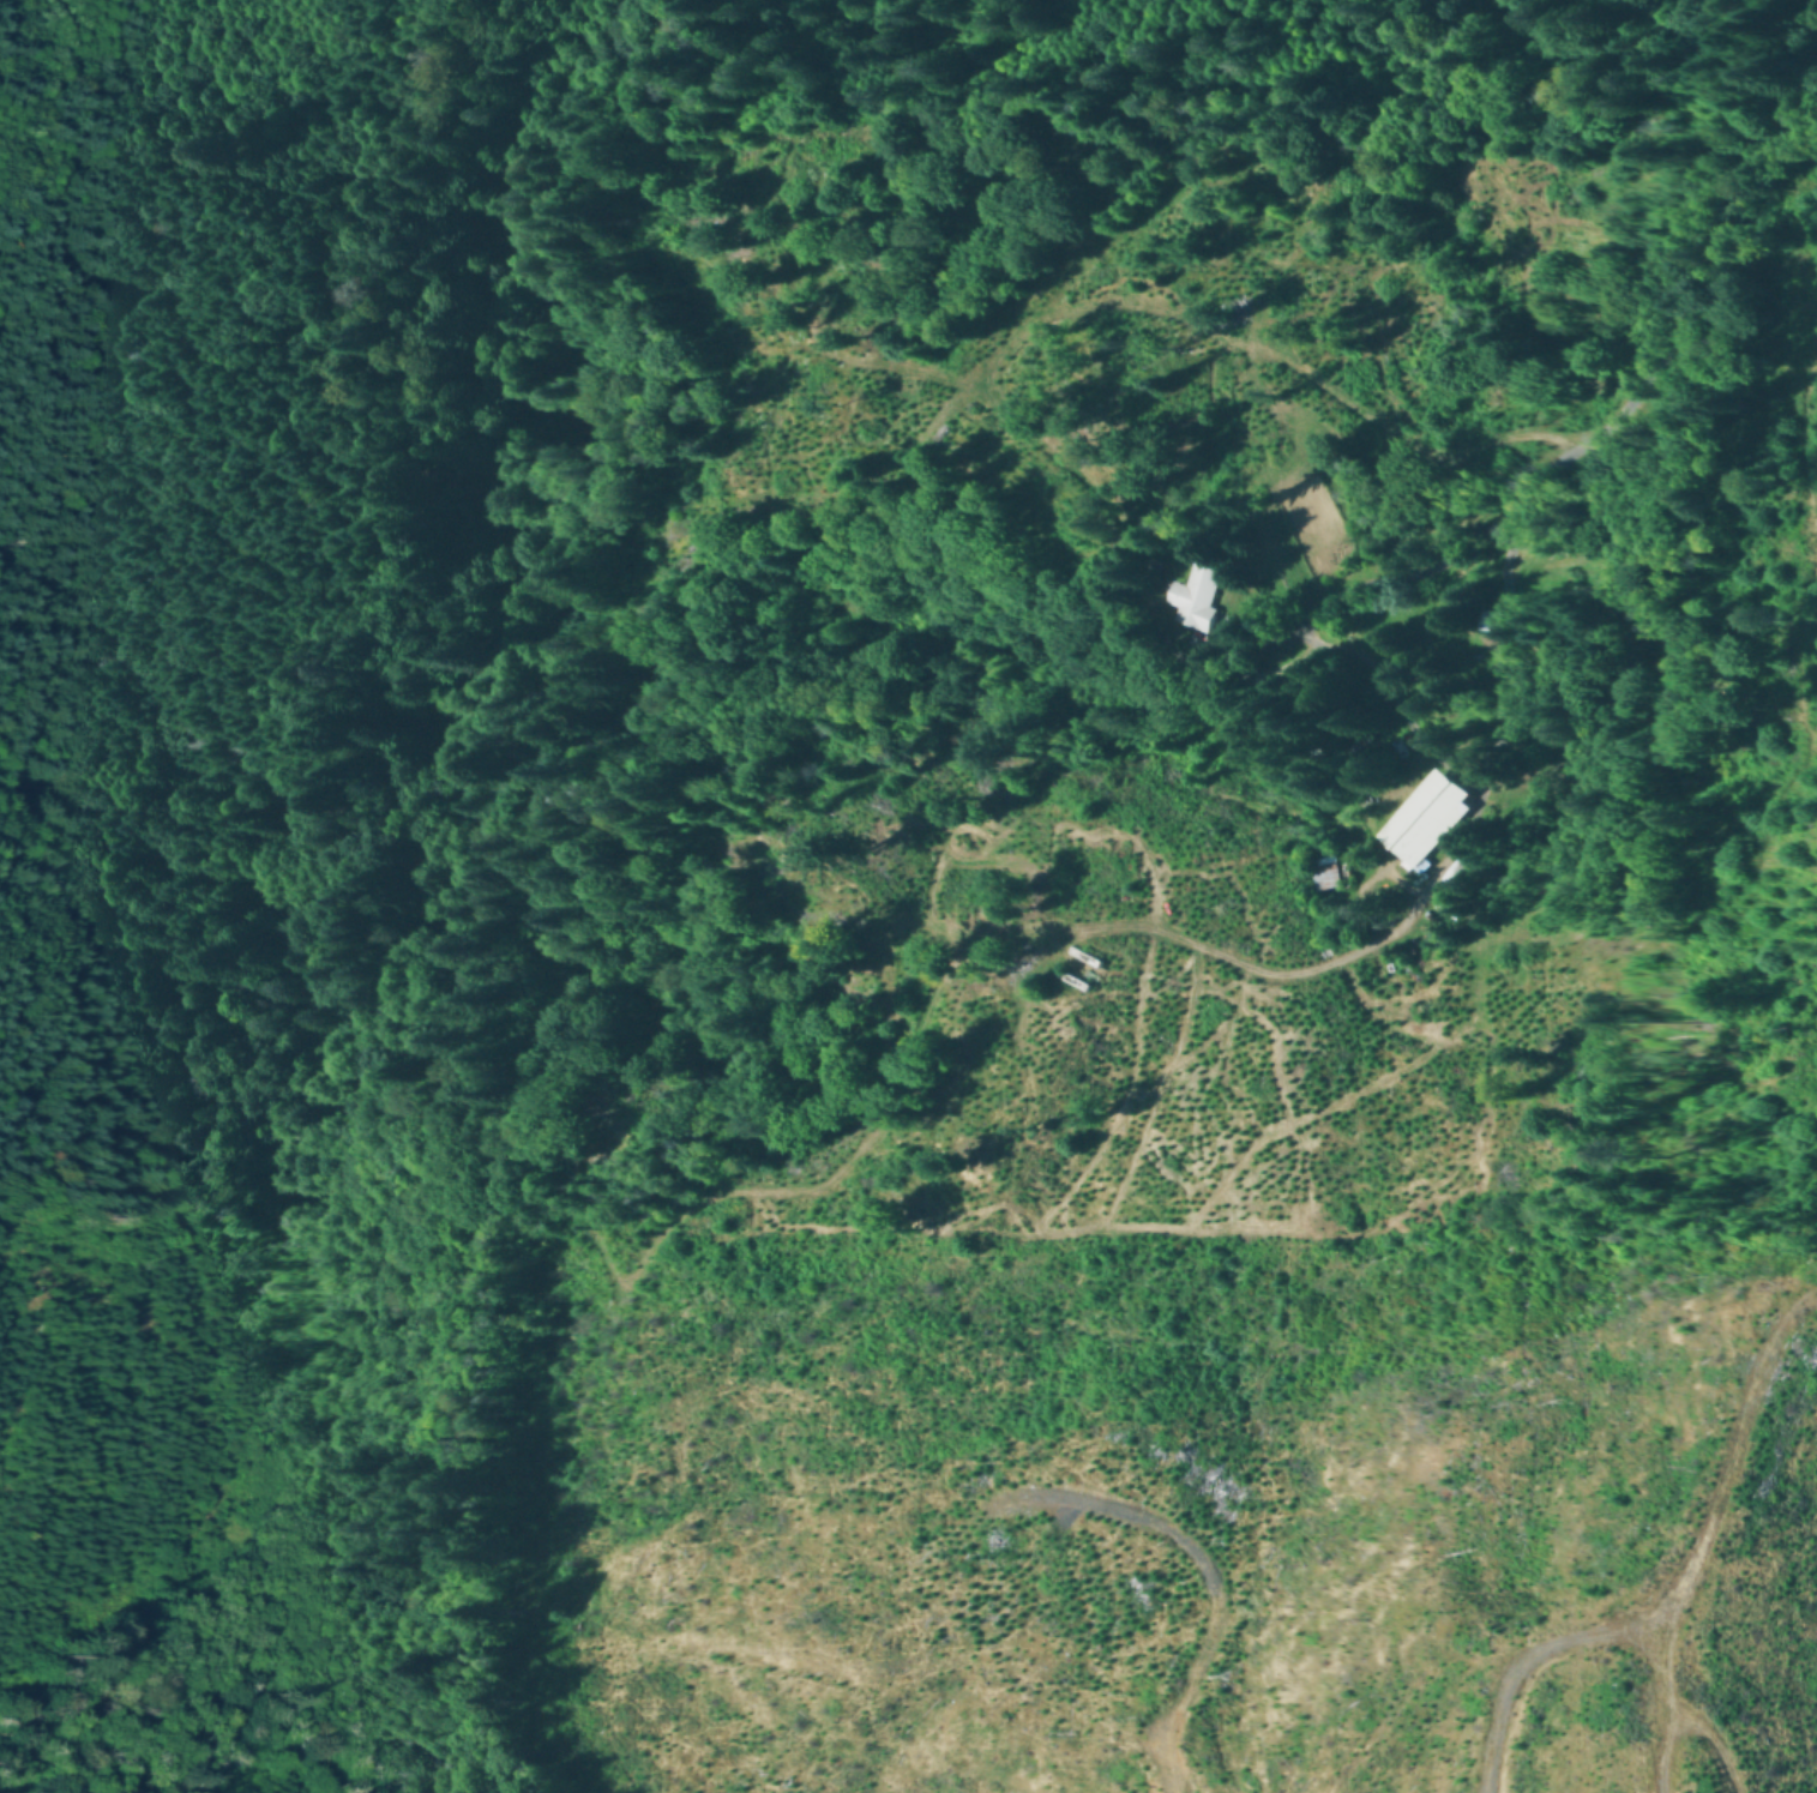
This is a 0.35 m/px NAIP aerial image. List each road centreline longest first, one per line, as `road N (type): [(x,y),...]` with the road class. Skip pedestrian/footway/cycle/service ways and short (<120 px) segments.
road 1 (track): [(1037,1493),(1148,1516),(1181,1532),(1202,1553),(1221,1608),(1169,1737),(1169,1792)]
road 2 (track): [(1490,1792),(1504,1699),(1528,1657),(1601,1632),(1659,1647),(1667,1681),(1663,1792)]
road 3 (track): [(1816,1276),(1767,1353),(1741,1448),(1693,1565),(1642,1639)]

